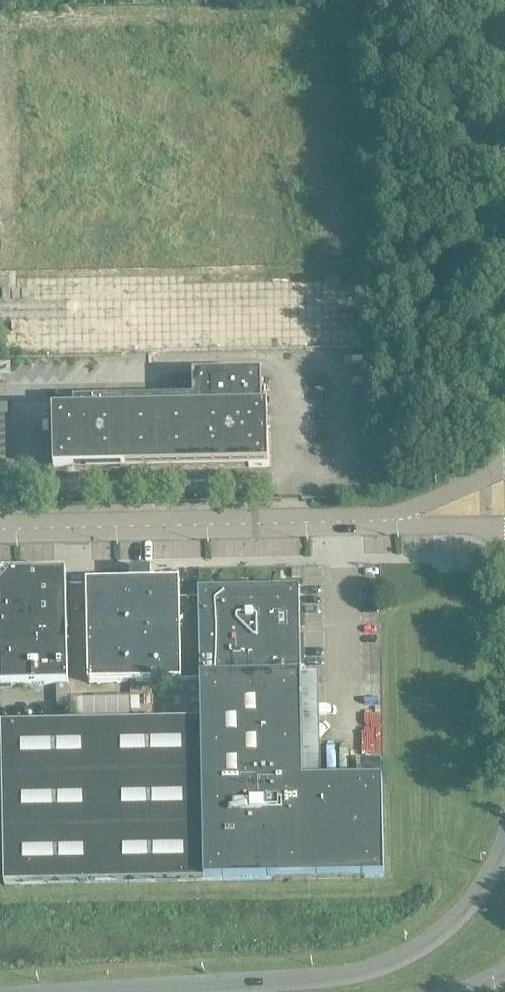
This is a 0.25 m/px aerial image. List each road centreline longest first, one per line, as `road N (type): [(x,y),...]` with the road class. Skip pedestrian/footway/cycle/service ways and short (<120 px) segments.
road 1 (tertiary): [(504,846),(488,883),(453,923),(376,969),(139,991)]
road 2 (unclassified): [(0,528),(397,520)]
road 3 (unclassified): [(504,467),(397,520)]

